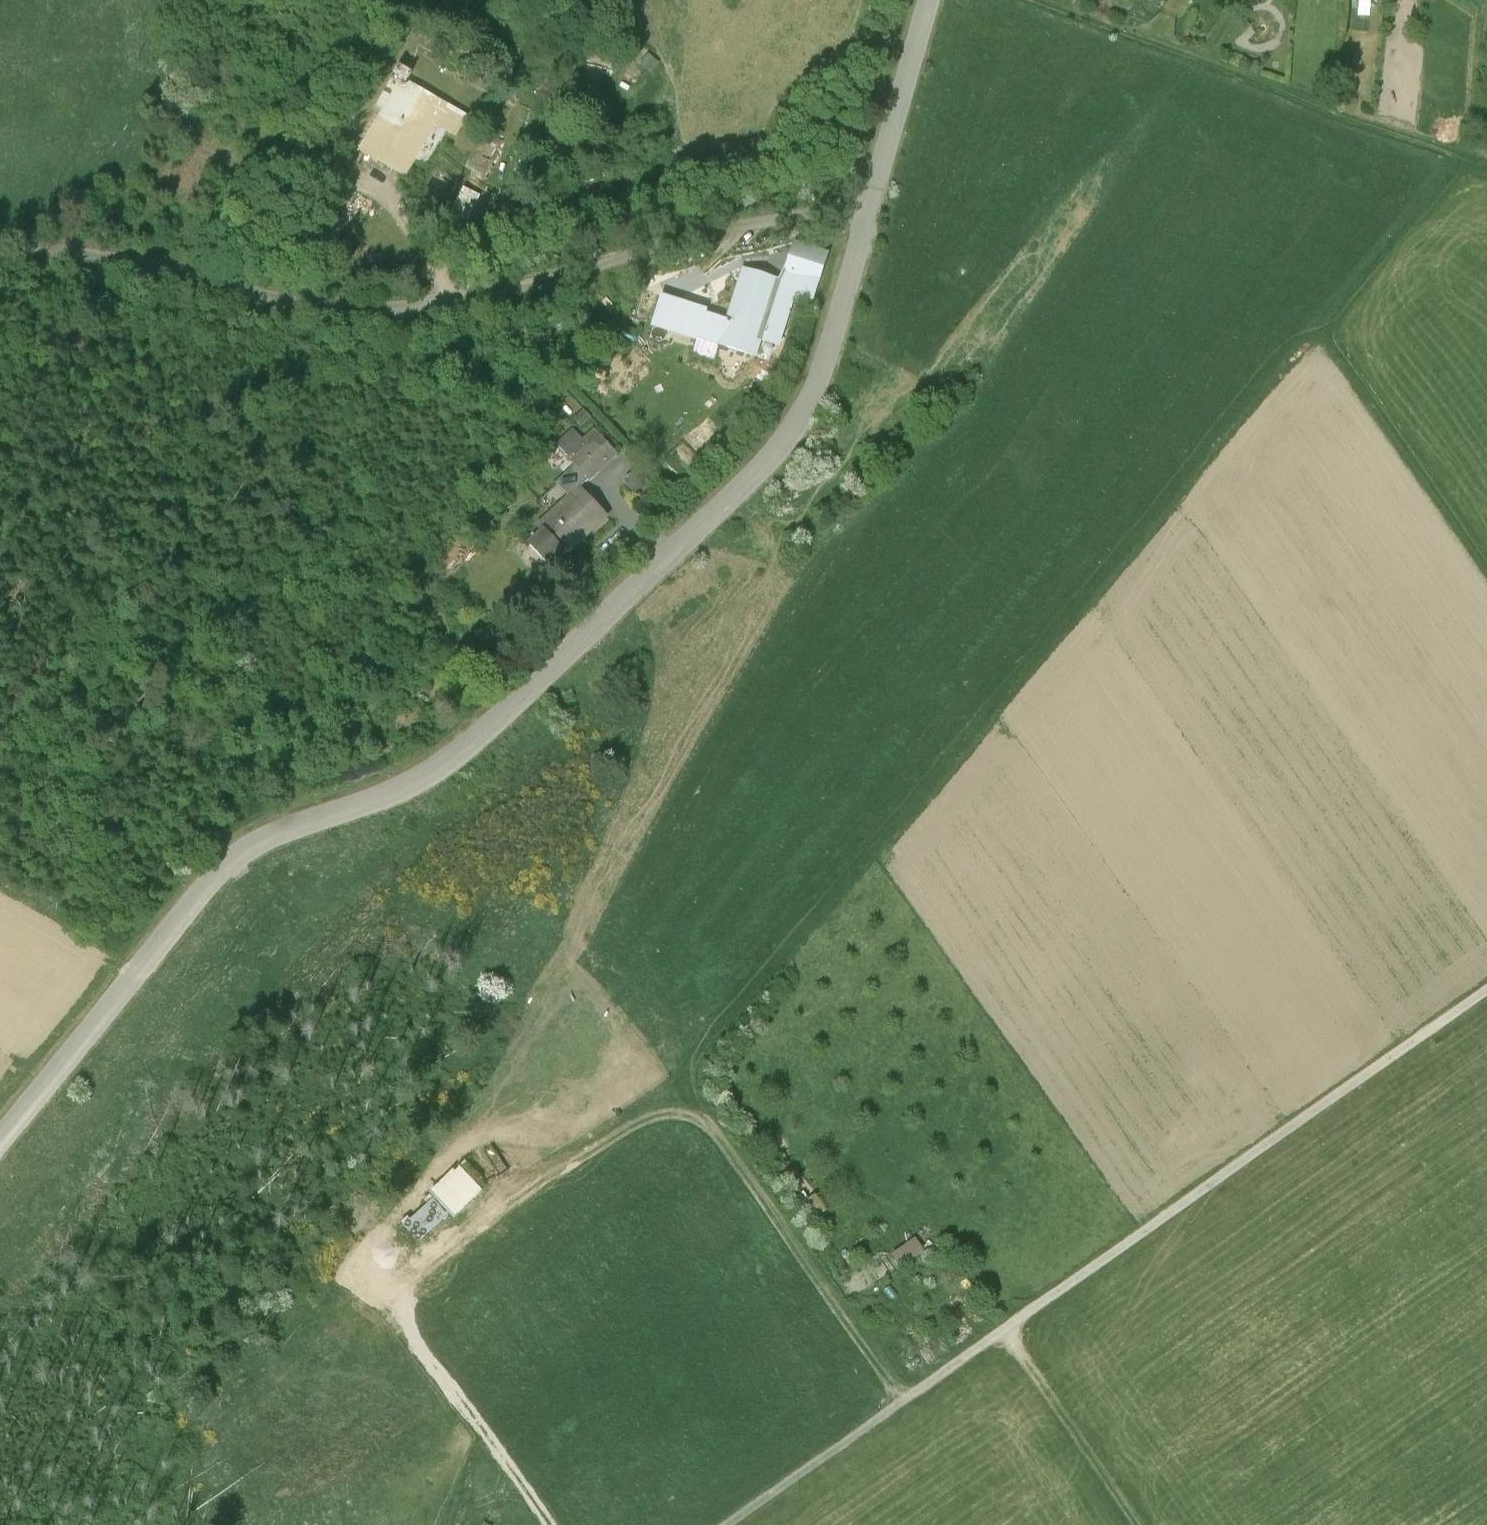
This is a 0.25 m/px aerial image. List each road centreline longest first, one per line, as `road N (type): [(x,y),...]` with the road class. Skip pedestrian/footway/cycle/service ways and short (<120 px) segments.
road 1 (tertiary): [(0,1138),(247,850),(403,784),(470,745),(767,458),(822,361),(859,262),(933,0)]
road 2 (track): [(1486,994),(728,1524)]
road 3 (track): [(1030,0),(1461,156)]
road 4 (track): [(1003,1332),(1137,1524)]
road 5 (track): [(1479,0),(1461,156)]

